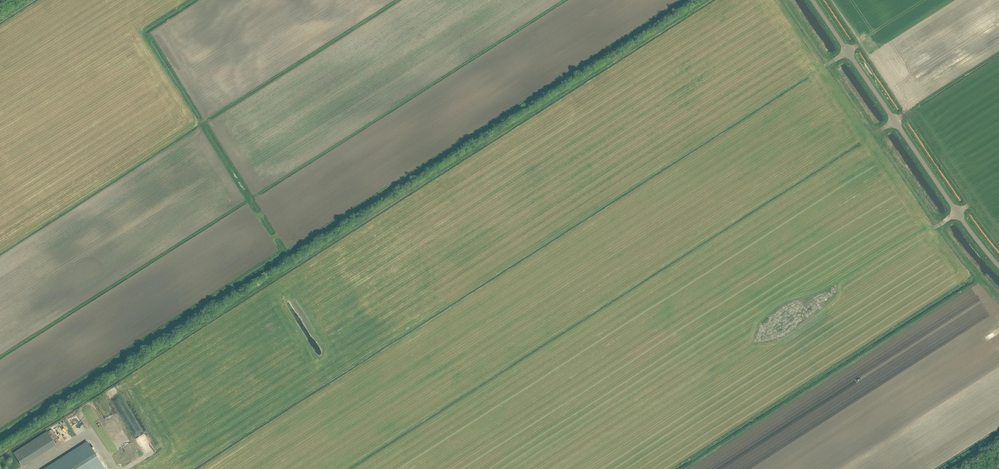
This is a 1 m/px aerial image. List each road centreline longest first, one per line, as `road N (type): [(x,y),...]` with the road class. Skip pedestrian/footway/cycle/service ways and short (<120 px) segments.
road 1 (unclassified): [(998,267),(813,0)]

